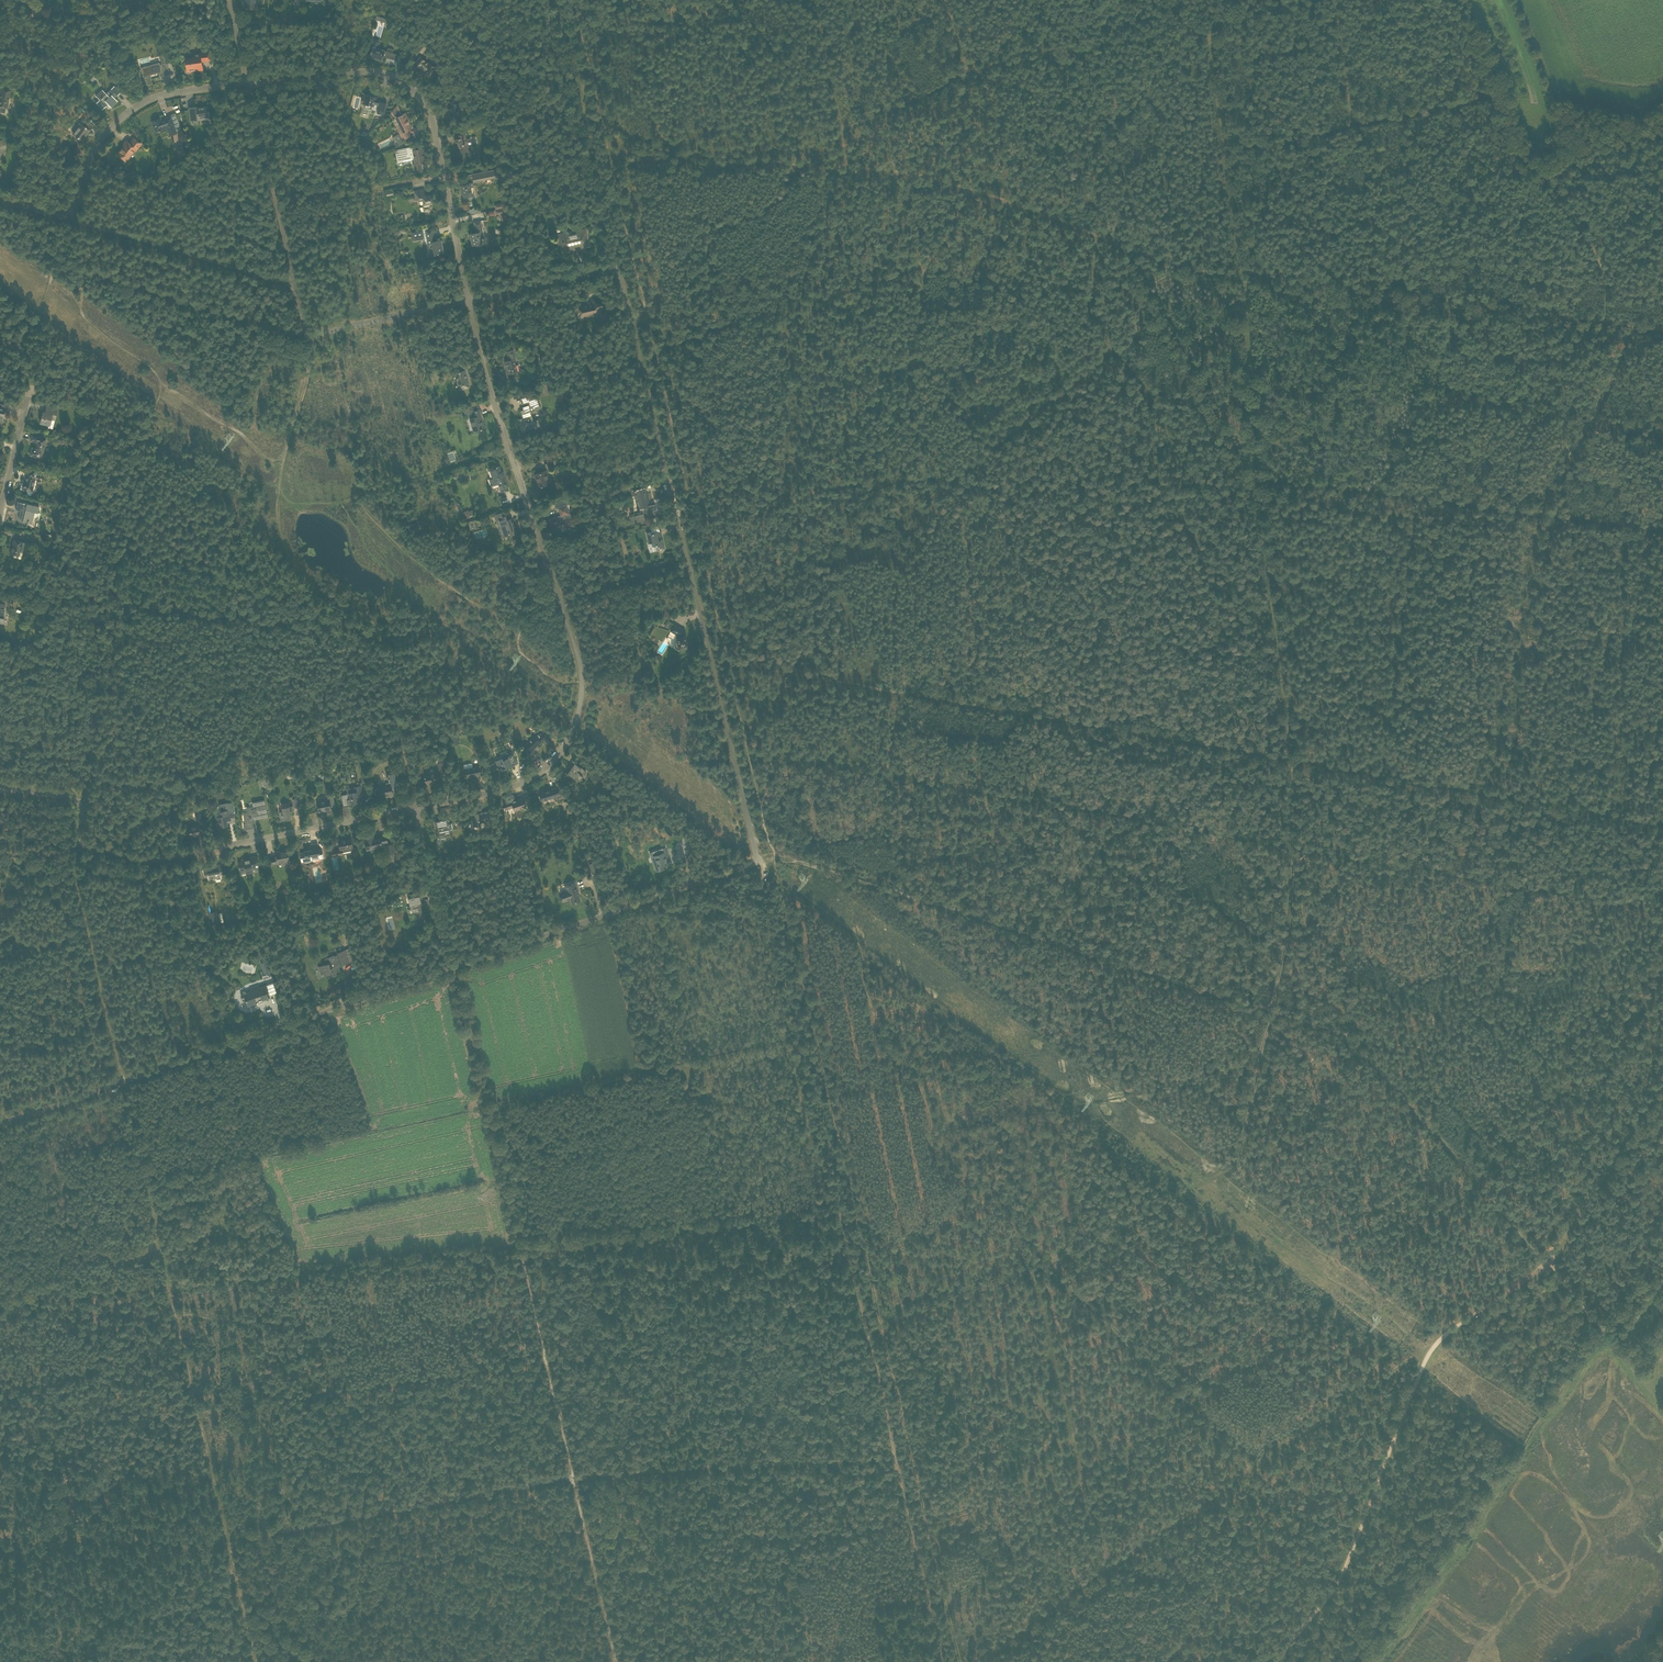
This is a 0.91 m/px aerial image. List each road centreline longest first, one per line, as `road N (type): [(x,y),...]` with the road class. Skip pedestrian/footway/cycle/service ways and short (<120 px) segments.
road 1 (unclassified): [(453,967),(758,863),(619,270)]
road 2 (track): [(775,858),(1343,1029),(1544,1264)]
road 3 (track): [(1245,276),(1265,545),(1292,766),(1291,916),(1270,1005)]
road 4 (unclassified): [(419,804),(534,773),(571,734),(583,693),(582,658),(470,303)]
road 5 (track): [(1276,1661),(1345,1569),(1427,1357),(1544,1264)]
road 6 (unclassified): [(0,1124),(453,967)]
road 7 (unclassified): [(470,303),(437,128),(424,97),(380,70),(247,85)]
road 8 (track): [(1245,276),(1597,318)]
road 9 (unclassified): [(77,846),(170,858),(419,804)]
road 10 (unclassified): [(69,222),(85,166),(124,115),(164,96),(247,85)]
road 11 (unclassified): [(294,285),(69,222)]
road 12 (unclassified): [(294,285),(247,85)]
road 13 (unclassified): [(306,339),(470,303)]
road 14 (unclassified): [(453,967),(419,804)]
road 15 (unclassified): [(470,303),(619,270)]
road 16 (unclassified): [(0,515),(31,386)]
road 17 (track): [(559,0),(585,128)]
road 18 (unclassified): [(77,846),(81,809),(74,799),(0,788)]

